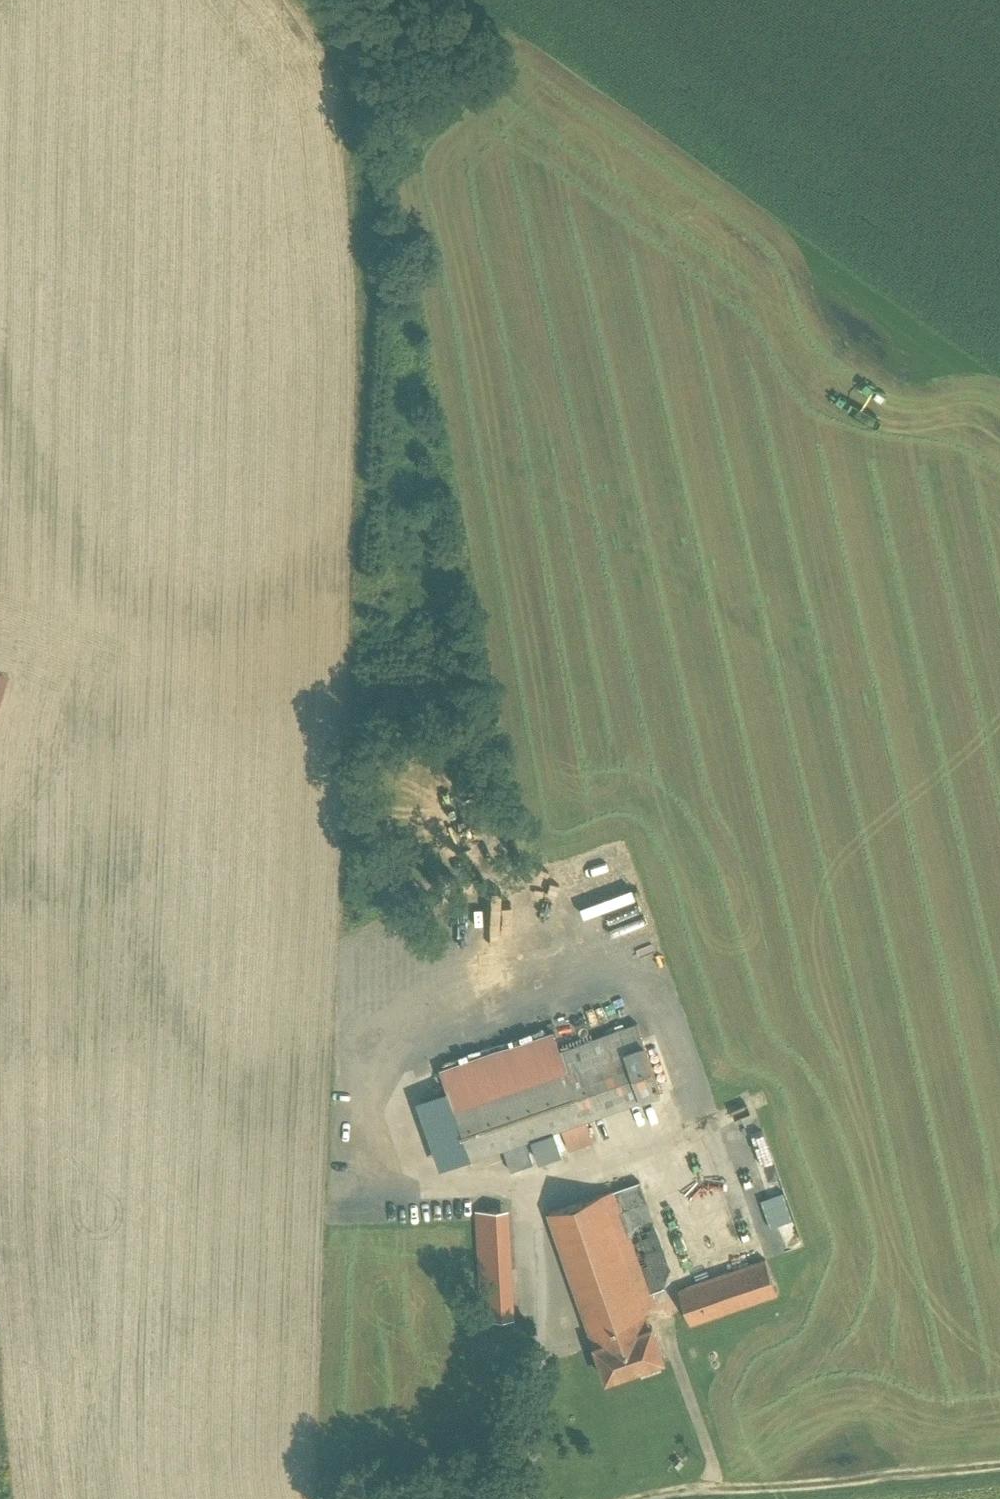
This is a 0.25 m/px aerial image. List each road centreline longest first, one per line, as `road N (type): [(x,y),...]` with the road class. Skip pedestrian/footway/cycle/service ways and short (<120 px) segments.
road 1 (track): [(656,1498),(999,1463)]

